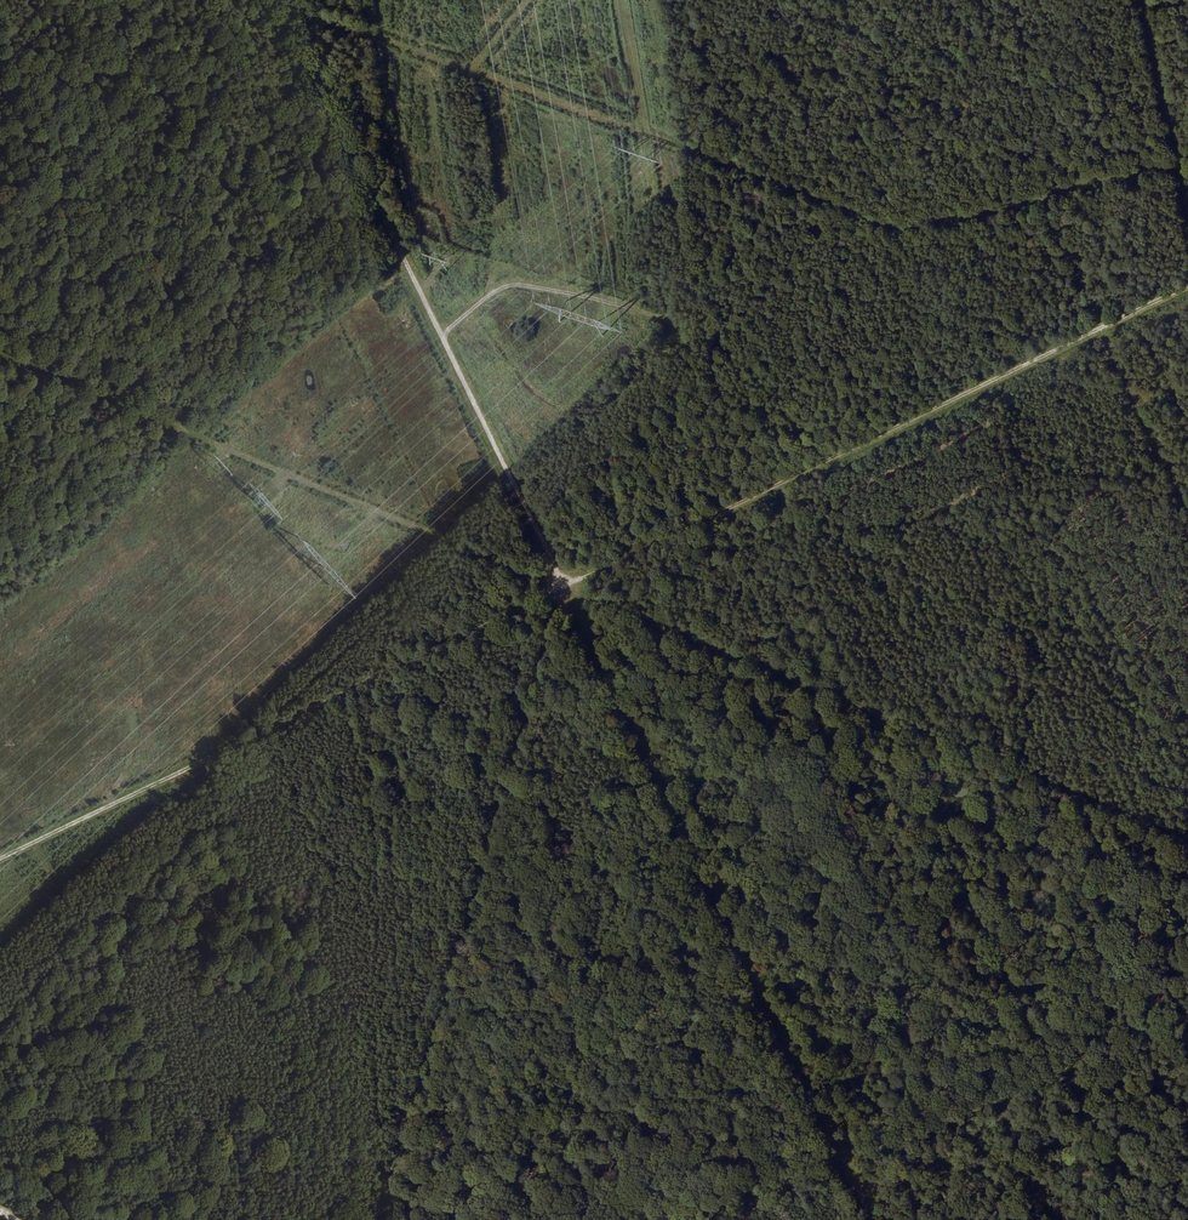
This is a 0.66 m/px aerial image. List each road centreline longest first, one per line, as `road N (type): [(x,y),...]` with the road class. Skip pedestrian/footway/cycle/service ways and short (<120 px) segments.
road 1 (track): [(285,0),(564,588),(878,1219)]
road 2 (track): [(564,588),(1187,286)]
road 3 (track): [(1187,846),(564,588)]
road 4 (track): [(564,588),(0,866)]
road 5 (track): [(564,588),(0,355)]
road 6 (track): [(1187,1025),(725,1219)]
road 7 (track): [(1037,194),(1187,505)]

